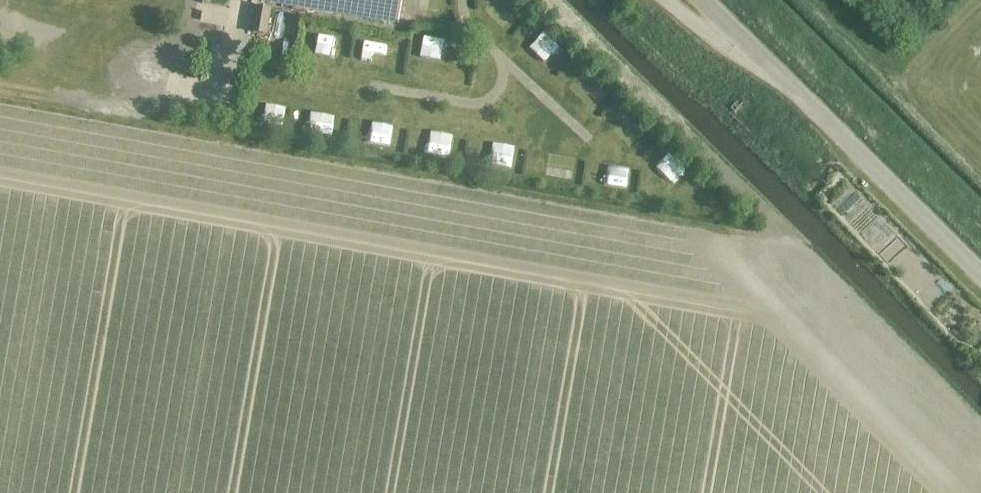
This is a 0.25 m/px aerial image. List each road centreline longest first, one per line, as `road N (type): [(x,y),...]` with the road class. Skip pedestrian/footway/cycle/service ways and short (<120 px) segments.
road 1 (unclassified): [(980,275),(741,38)]

